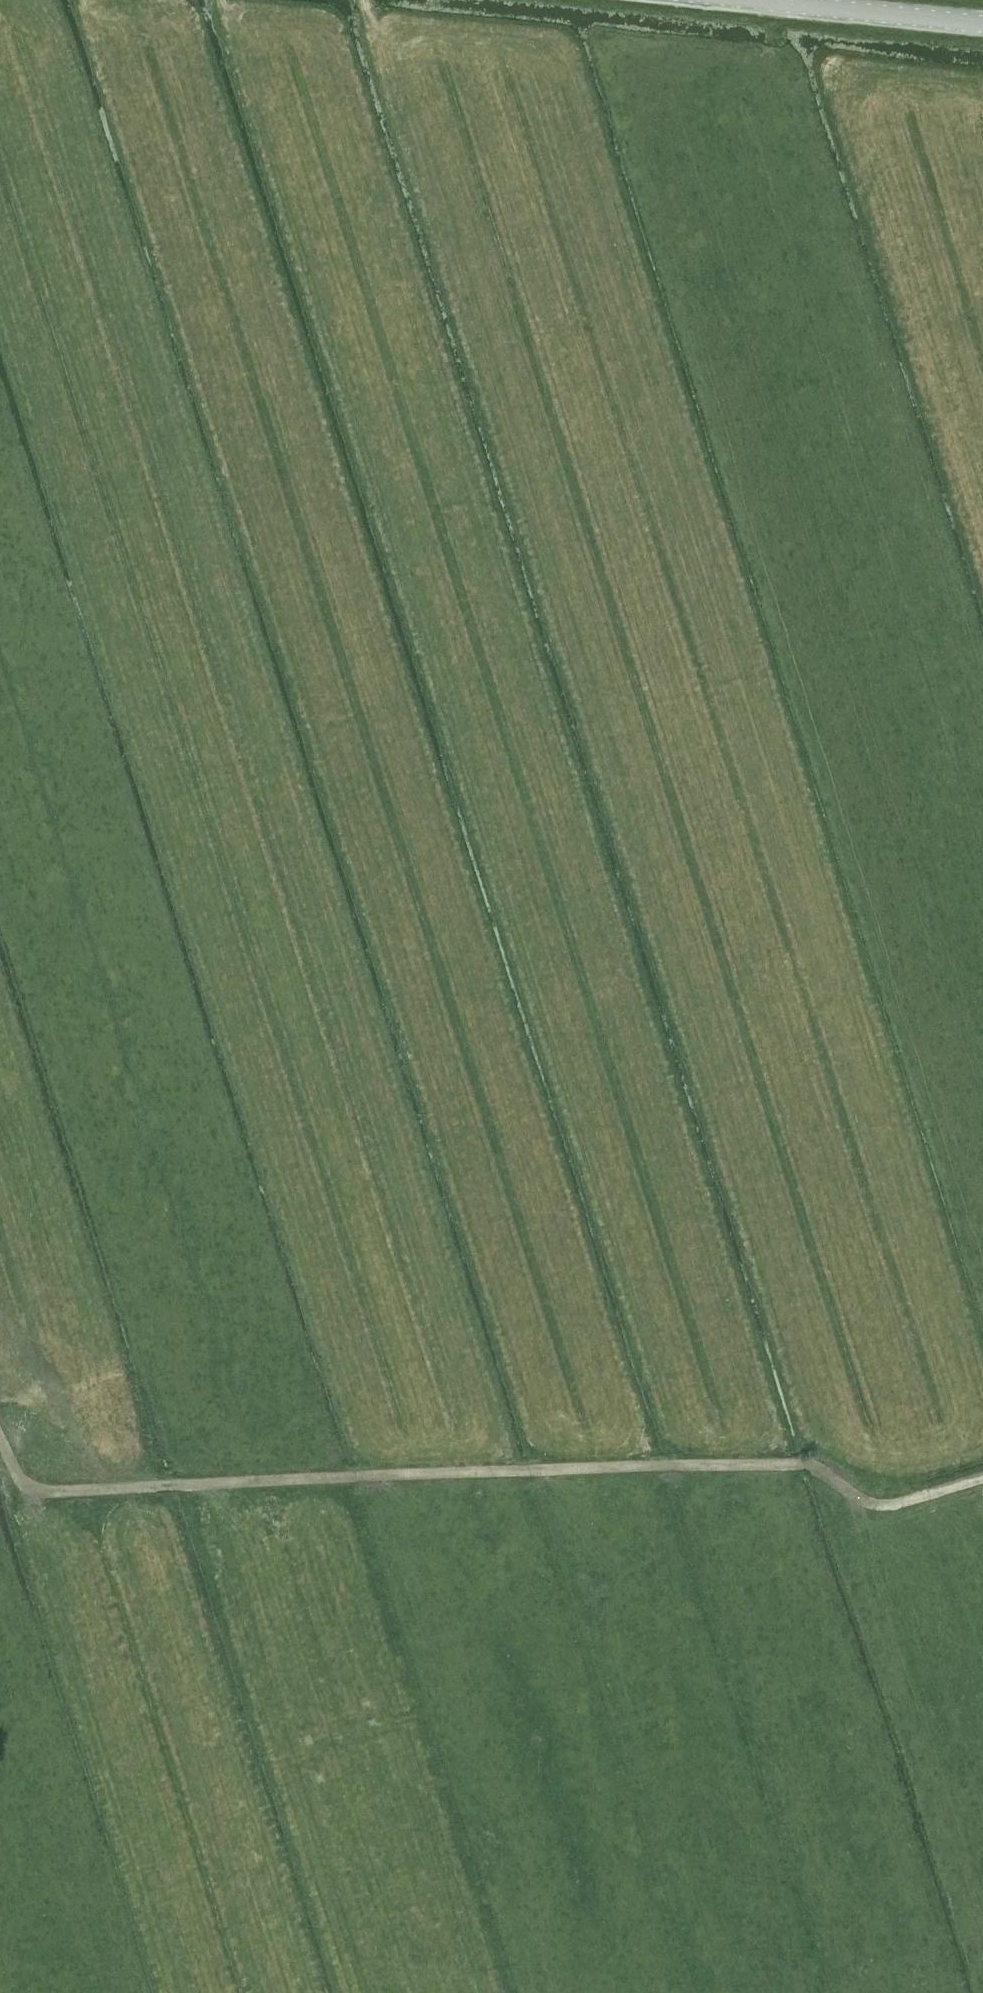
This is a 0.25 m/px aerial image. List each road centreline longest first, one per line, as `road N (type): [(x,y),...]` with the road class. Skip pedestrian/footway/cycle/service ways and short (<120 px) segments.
road 1 (track): [(0,1438),(29,1492),(814,1463),(858,1500),(883,1506),(982,1477)]
road 2 (unclassified): [(756,0),(982,22)]

